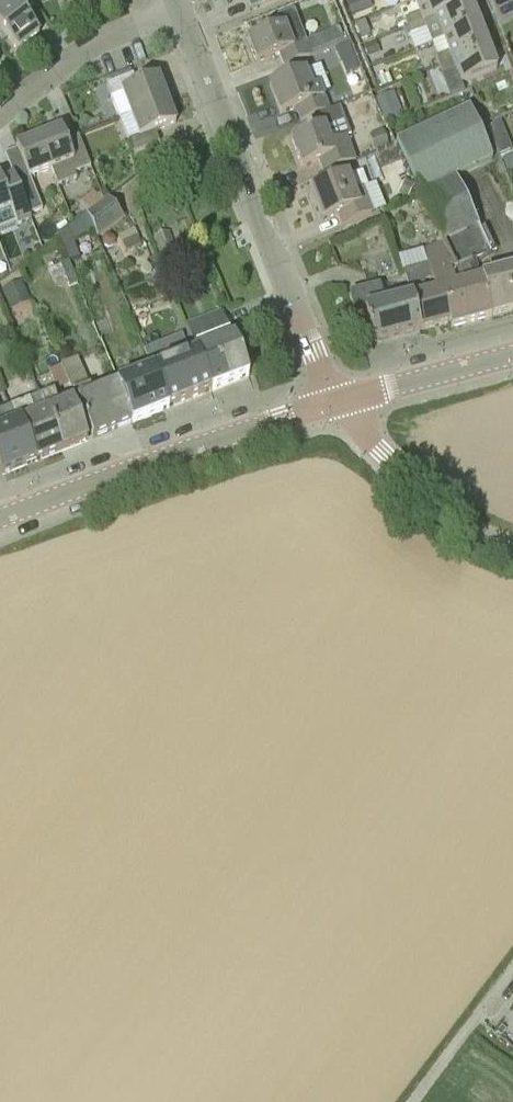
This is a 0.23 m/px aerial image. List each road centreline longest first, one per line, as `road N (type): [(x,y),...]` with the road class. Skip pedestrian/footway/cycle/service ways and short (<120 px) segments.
road 1 (residential): [(336,403),(181,7)]
road 2 (tertiary): [(0,523),(336,403)]
road 3 (residential): [(336,403),(445,509),(512,546)]
road 4 (residential): [(0,114),(90,46),(181,7)]
road 5 (tertiary): [(336,403),(512,356)]
road 6 (unclassified): [(512,975),(413,1101)]

